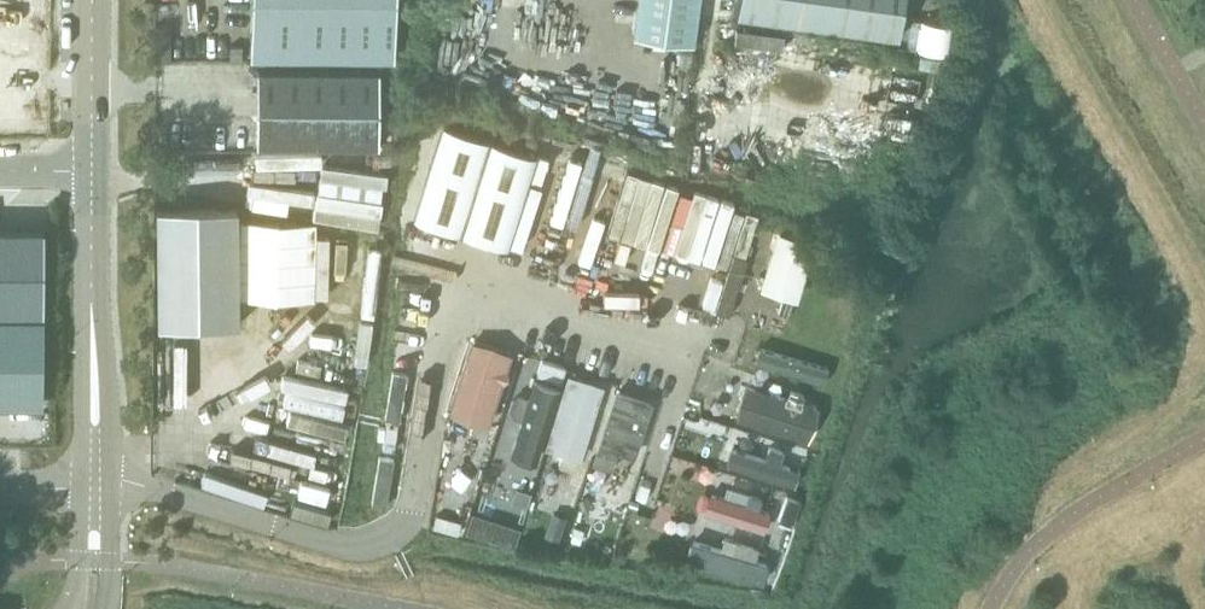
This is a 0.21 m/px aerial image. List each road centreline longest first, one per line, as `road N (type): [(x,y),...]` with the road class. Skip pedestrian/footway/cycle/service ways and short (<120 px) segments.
road 1 (tertiary): [(98,487),(96,167)]
road 2 (tertiary): [(96,167),(95,0)]
road 3 (tertiary): [(94,608),(98,487)]

